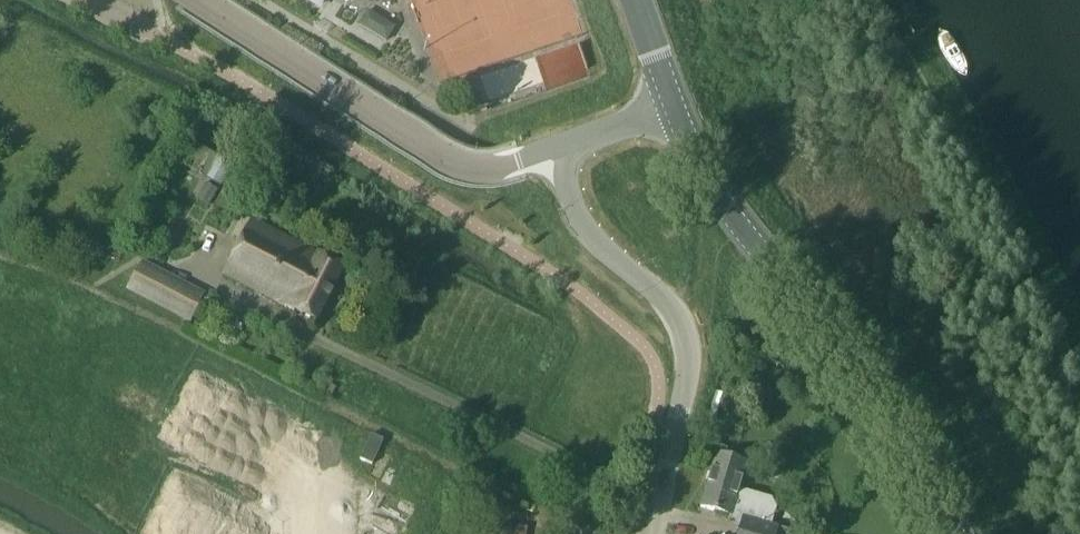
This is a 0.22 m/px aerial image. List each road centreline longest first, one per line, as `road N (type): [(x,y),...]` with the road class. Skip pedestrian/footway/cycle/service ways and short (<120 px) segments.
road 1 (secondary): [(953,533),(896,425),(774,278),(699,159),(677,108)]
road 2 (unclassified): [(656,533),(692,351),(672,306),(609,256),(577,215),(572,146)]
road 3 (unclassified): [(572,146),(494,172),(459,170),(194,0)]

